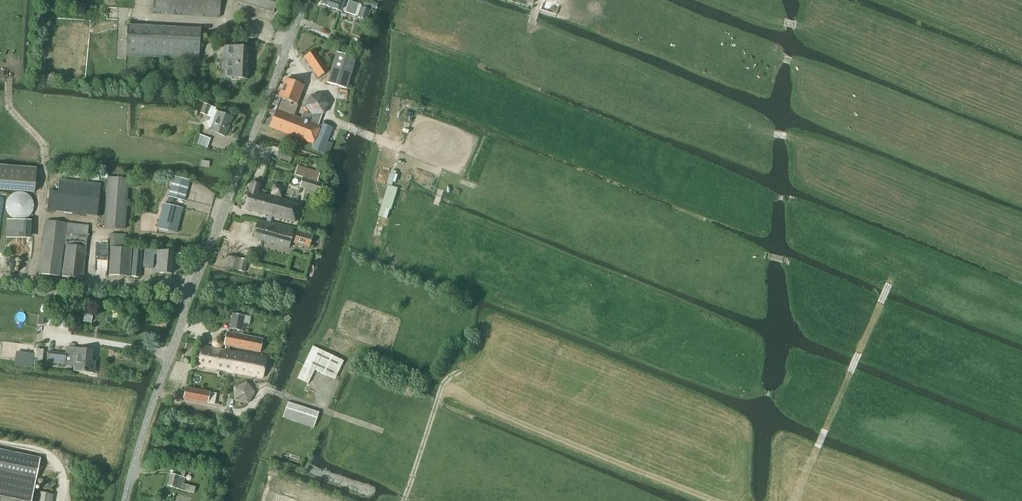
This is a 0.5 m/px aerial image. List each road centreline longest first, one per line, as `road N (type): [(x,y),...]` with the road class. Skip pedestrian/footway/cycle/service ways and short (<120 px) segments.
road 1 (unclassified): [(124,500),(192,290),(307,0)]
road 2 (track): [(402,500),(441,390),(449,387),(711,500)]
road 3 (track): [(795,500),(888,282)]

